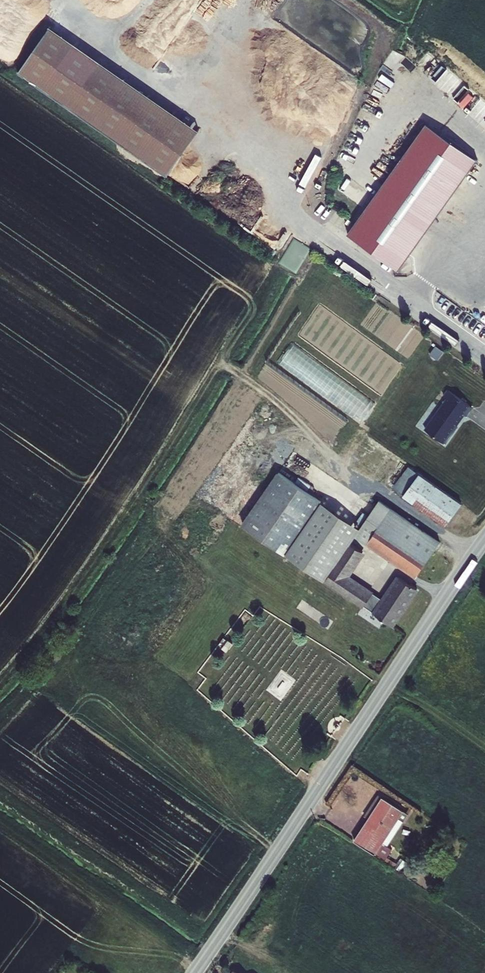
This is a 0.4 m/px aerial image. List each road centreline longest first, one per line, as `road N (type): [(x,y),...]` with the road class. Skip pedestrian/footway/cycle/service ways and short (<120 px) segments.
road 1 (track): [(0,693),(29,664),(225,365),(376,489),(476,555)]
road 2 (secondary): [(195,972),(484,542)]

